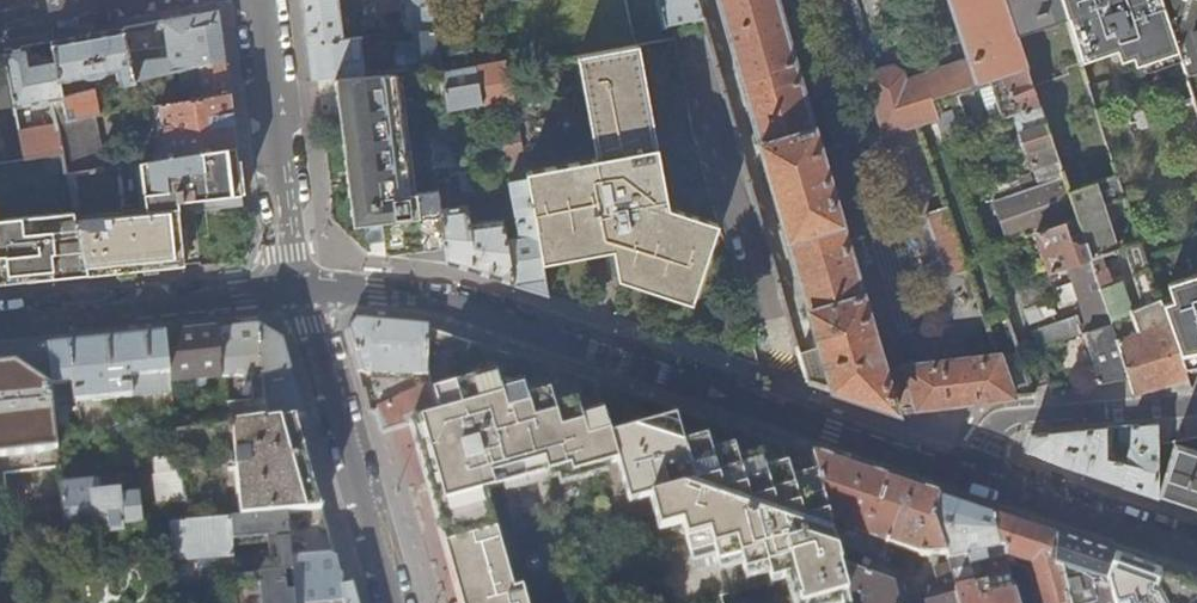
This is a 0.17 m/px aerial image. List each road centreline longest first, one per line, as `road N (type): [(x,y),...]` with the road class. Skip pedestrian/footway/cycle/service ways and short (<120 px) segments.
road 1 (residential): [(299,287),(451,301),(976,475)]
road 2 (tertiary): [(299,287),(396,602)]
road 3 (residential): [(299,287),(0,319)]
road 4 (tertiary): [(259,0),(285,253),(299,287)]
road 5 (residential): [(1196,405),(1015,419),(992,436),(976,475)]
road 6 (residential): [(976,475),(1196,550)]
road 7 (residential): [(0,25),(141,0)]

